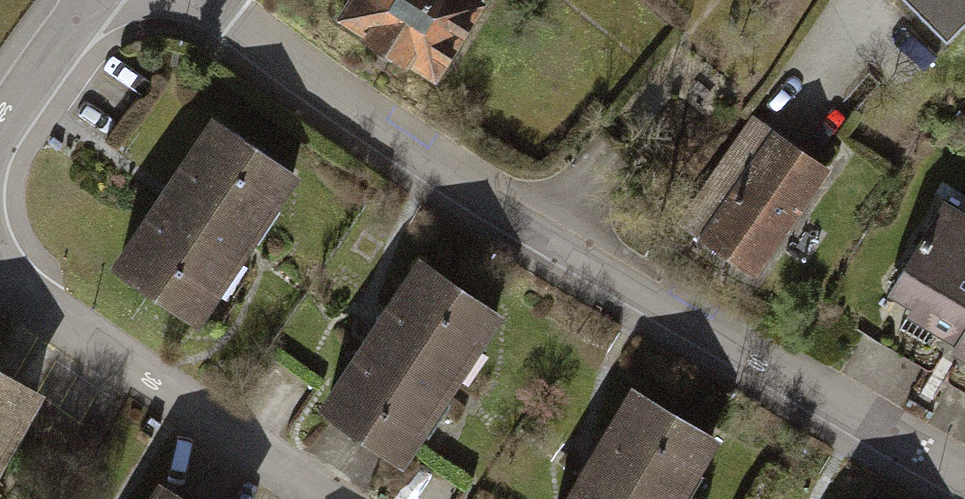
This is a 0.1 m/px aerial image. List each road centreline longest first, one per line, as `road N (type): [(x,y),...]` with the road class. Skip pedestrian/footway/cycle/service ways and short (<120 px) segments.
road 1 (residential): [(208,0),(487,192),(964,472)]
road 2 (residential): [(0,276),(331,498)]
road 3 (residential): [(0,132),(93,0)]

